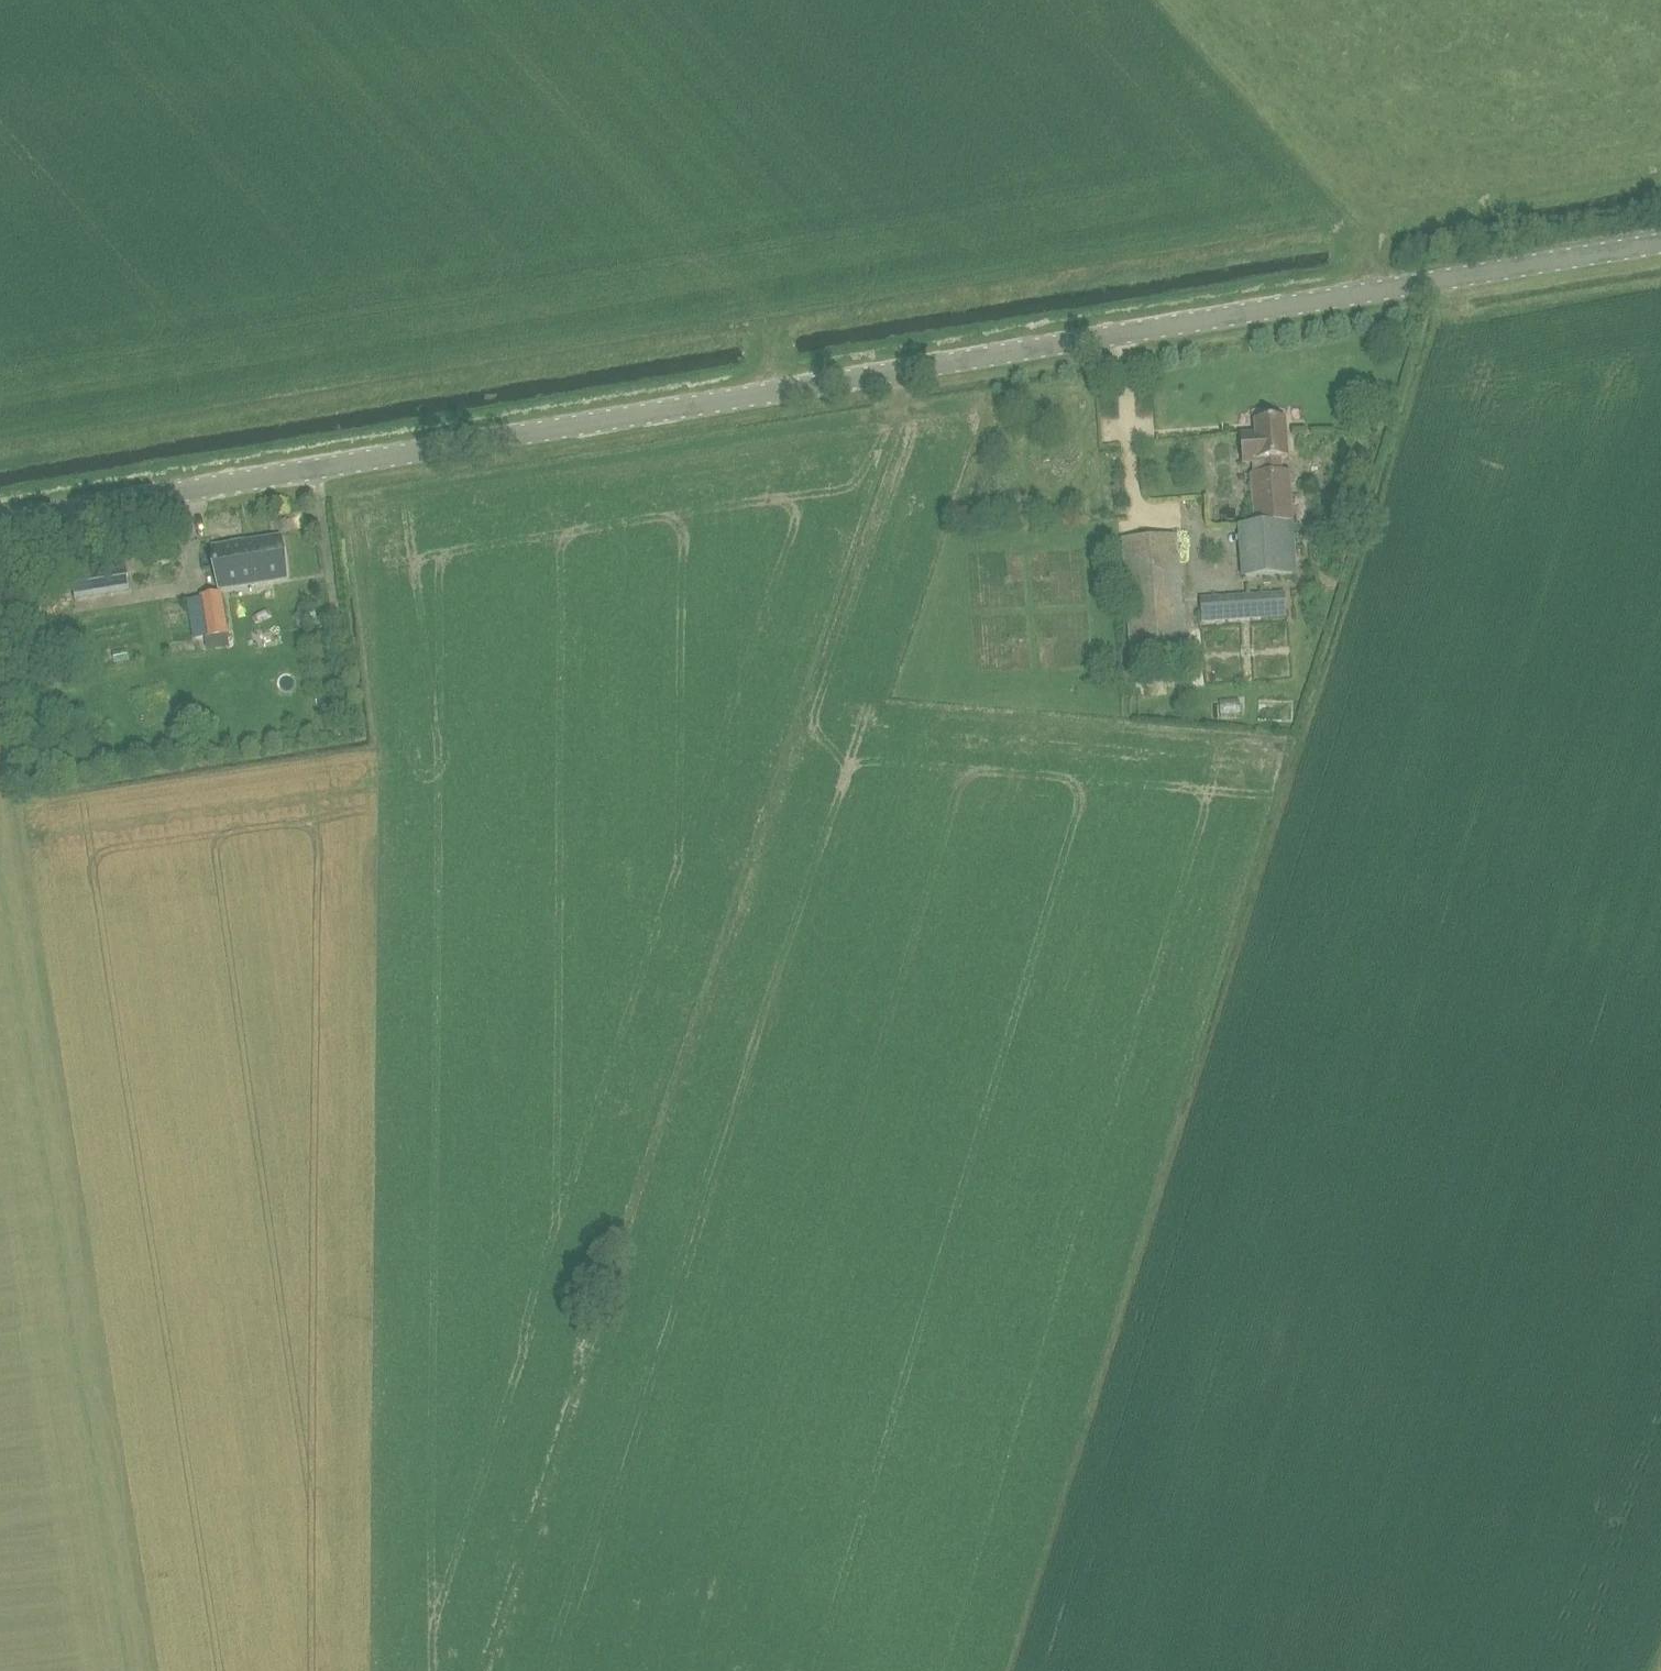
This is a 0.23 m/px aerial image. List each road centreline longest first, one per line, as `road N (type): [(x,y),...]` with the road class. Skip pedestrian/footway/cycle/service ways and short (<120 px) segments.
road 1 (tertiary): [(1660,248),(0,524)]

